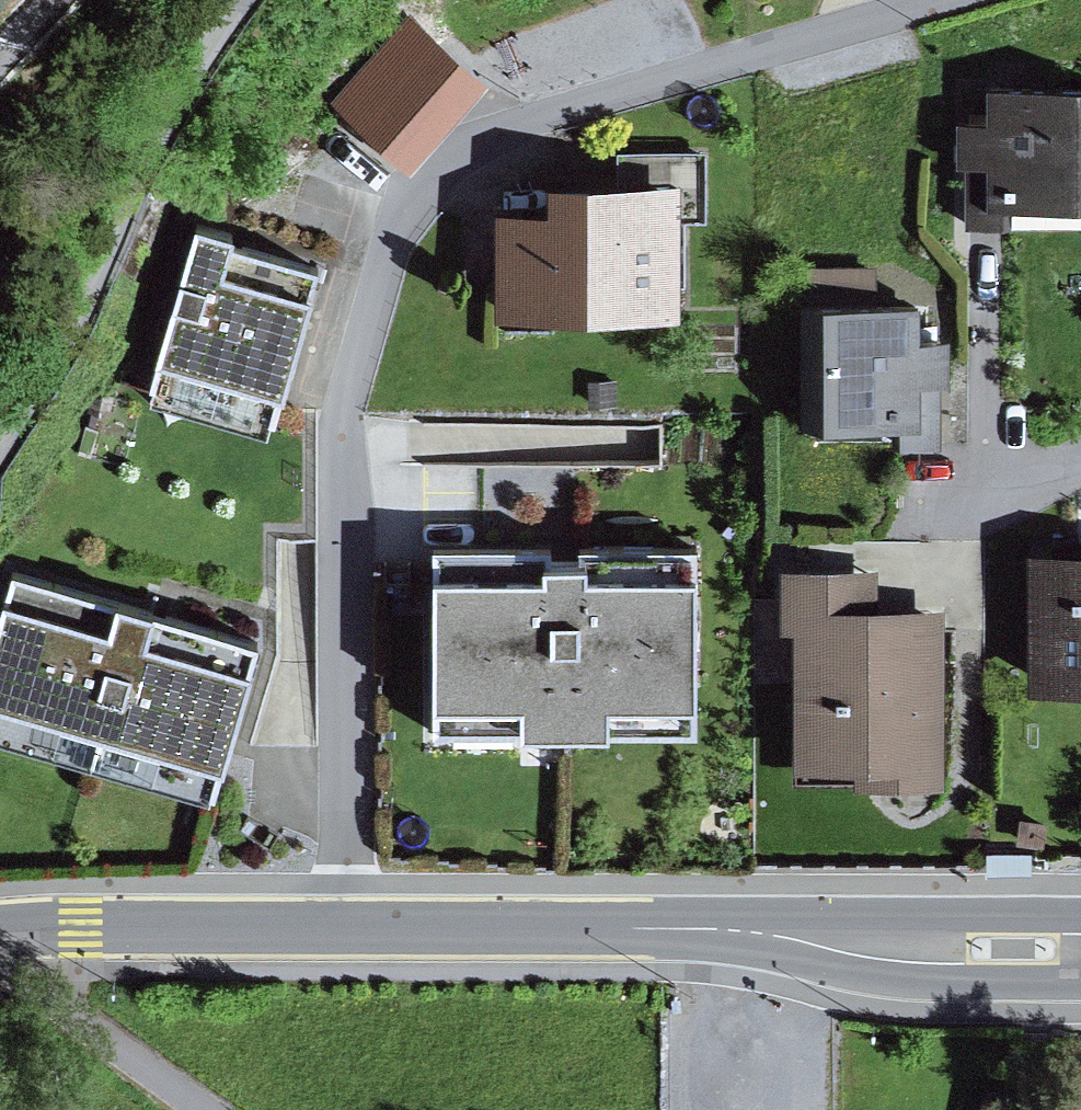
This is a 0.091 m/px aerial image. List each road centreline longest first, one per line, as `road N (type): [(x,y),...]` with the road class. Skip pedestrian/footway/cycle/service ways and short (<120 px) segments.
road 1 (residential): [(355,931),(345,440),(358,357),(400,227),(423,188),(505,127),(932,0)]
road 2 (secondary): [(355,931),(1080,932)]
road 3 (residential): [(0,437),(68,320),(128,178),(238,0)]
road 4 (secondary): [(0,941),(355,931)]
road 5 (residential): [(0,957),(206,1109)]

